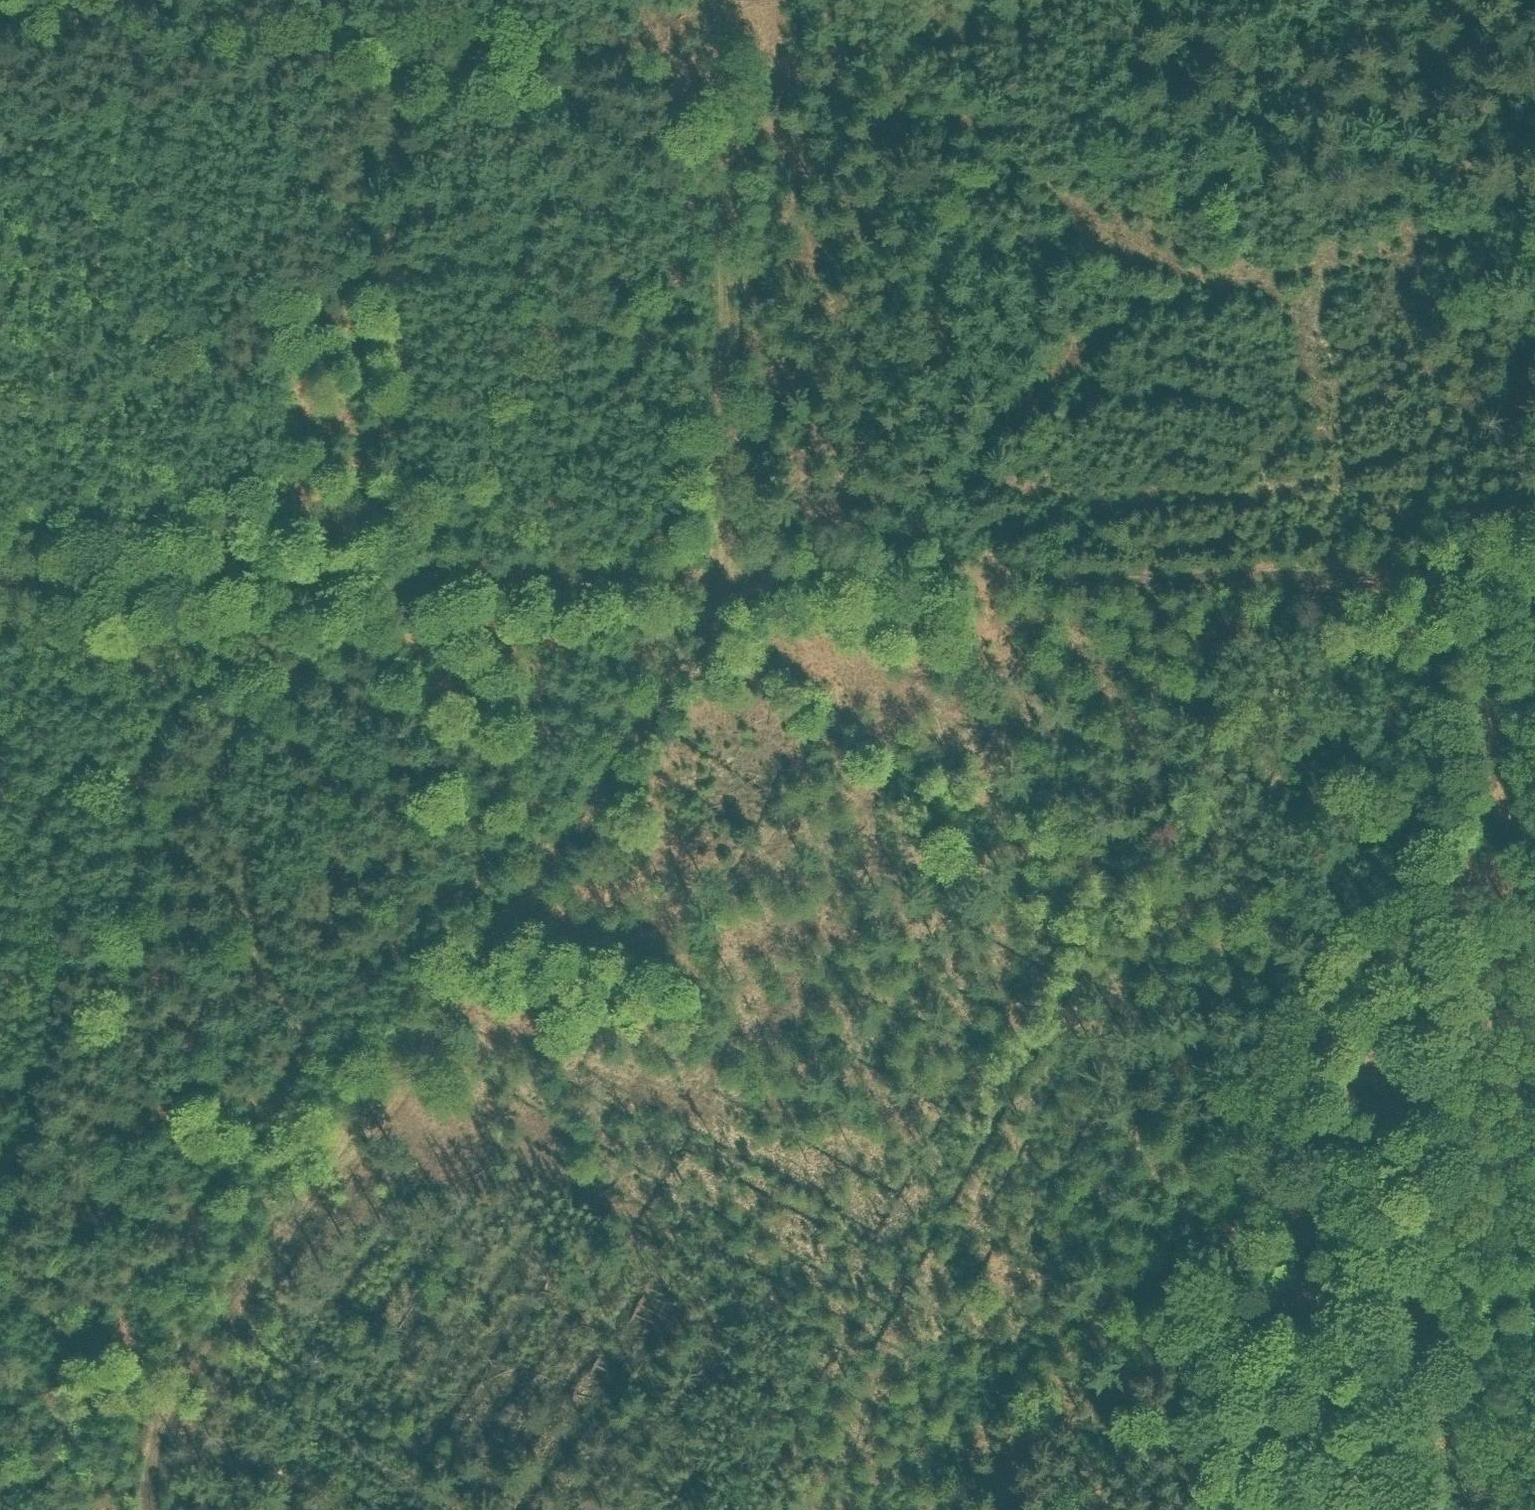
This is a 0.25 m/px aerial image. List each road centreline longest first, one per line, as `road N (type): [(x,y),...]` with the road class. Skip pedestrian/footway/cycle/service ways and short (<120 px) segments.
road 1 (track): [(1534,575),(0,580)]
road 2 (track): [(166,1509),(165,1447),(179,1395),(211,1339),(747,577)]
road 3 (track): [(730,0),(736,577)]

